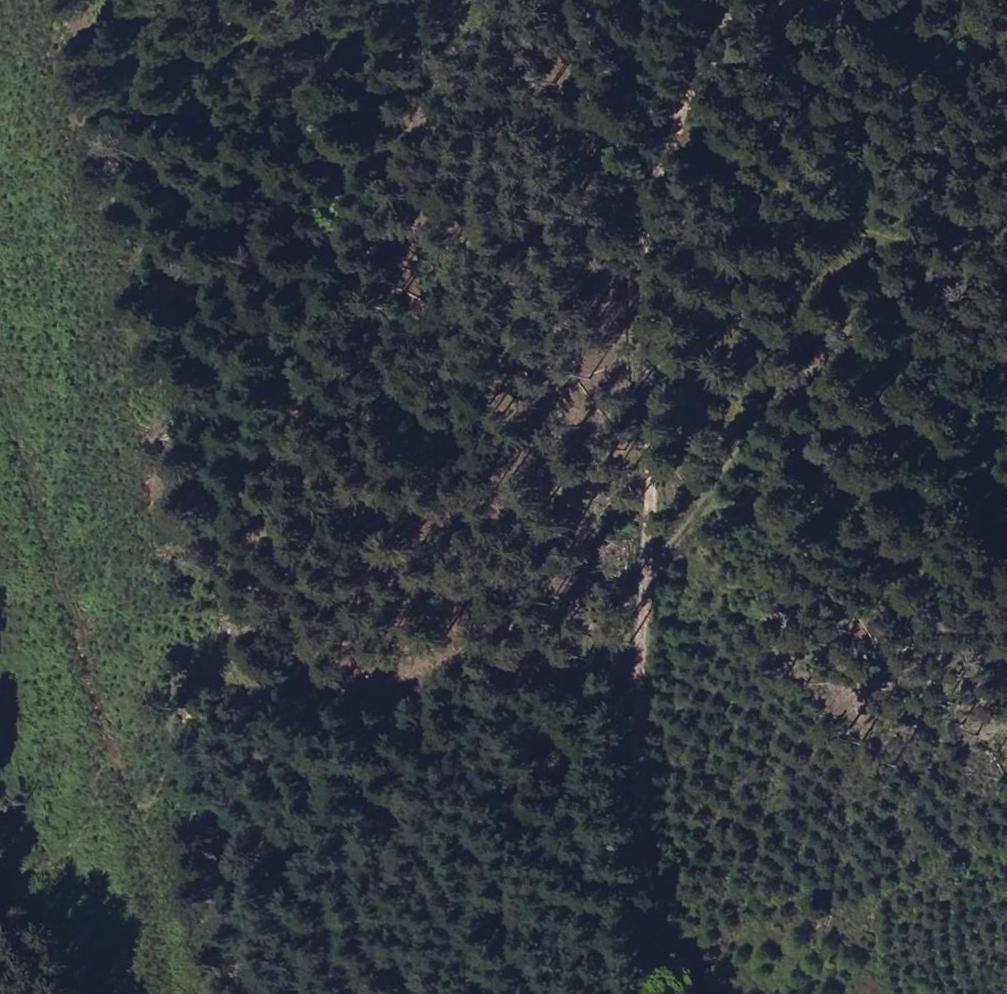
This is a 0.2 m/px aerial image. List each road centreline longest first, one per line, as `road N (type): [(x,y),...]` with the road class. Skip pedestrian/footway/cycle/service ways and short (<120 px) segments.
road 1 (track): [(651,993),(640,675),(651,596),(677,515),(677,348),(695,166),(778,0)]

